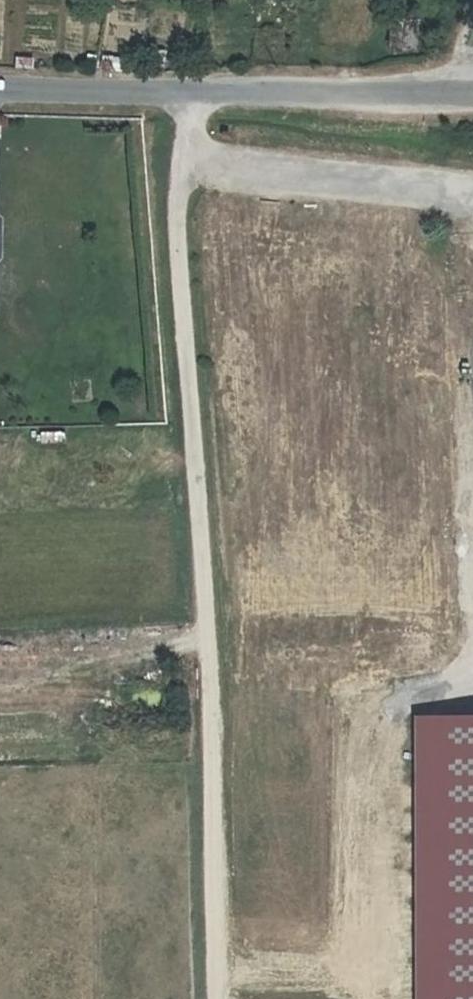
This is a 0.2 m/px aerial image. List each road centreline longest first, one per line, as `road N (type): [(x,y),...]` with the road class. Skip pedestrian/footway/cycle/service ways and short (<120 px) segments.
road 1 (track): [(220,998),(209,656),(178,199),(189,90)]
road 2 (tertiary): [(0,87),(472,95)]
road 3 (track): [(182,155),(472,192)]

